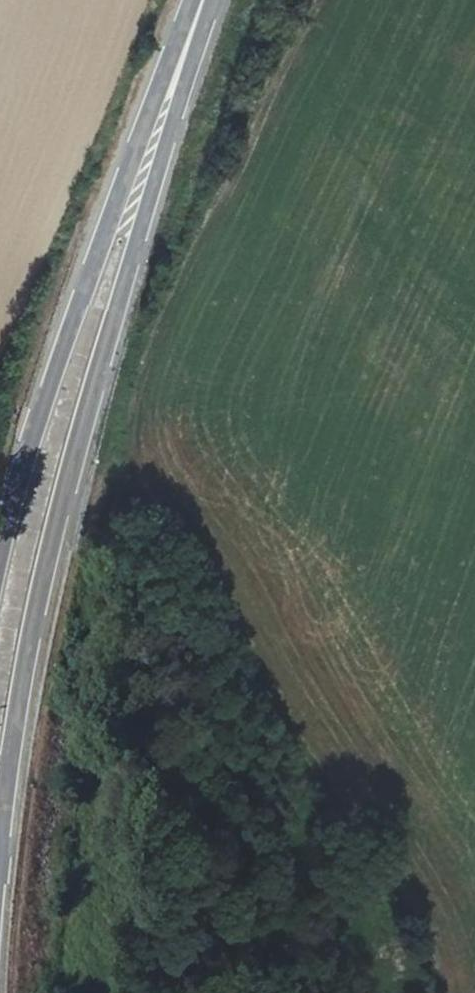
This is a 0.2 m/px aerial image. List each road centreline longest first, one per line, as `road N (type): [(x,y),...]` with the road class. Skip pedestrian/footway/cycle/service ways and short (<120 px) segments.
road 1 (primary): [(0,808),(42,570),(193,16)]
road 2 (primary): [(193,16),(102,217),(37,402),(0,539)]

